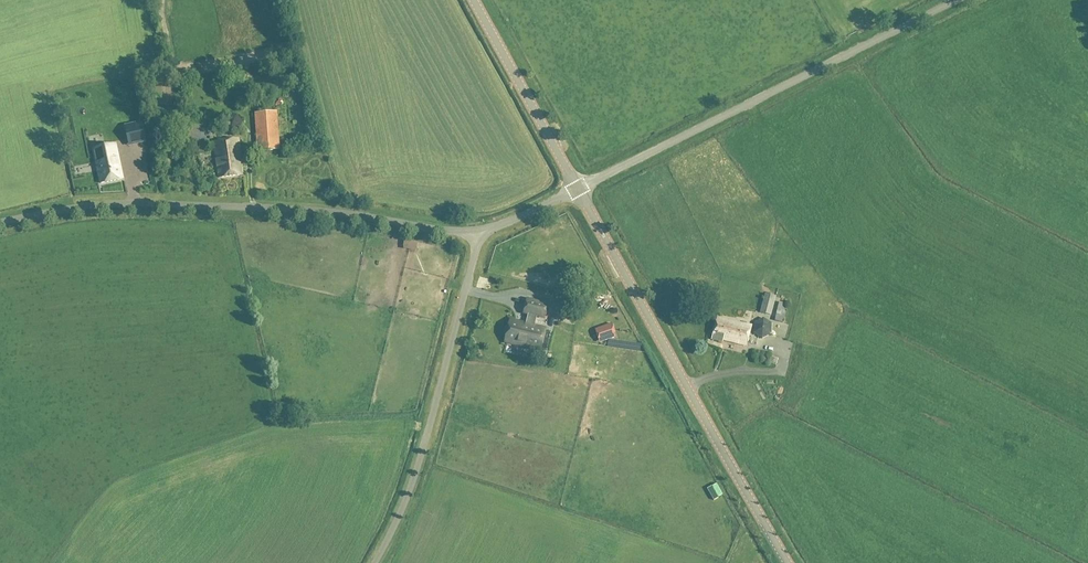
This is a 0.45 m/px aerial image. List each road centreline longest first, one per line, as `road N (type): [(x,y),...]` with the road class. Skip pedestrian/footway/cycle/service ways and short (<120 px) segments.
road 1 (unclassified): [(480,231),(307,210),(135,204),(0,223)]
road 2 (tertiary): [(783,562),(577,189)]
road 3 (unclassified): [(577,189),(947,0)]
road 4 (unclassified): [(376,562),(426,440),(480,231)]
road 5 (tertiary): [(577,189),(471,0)]

